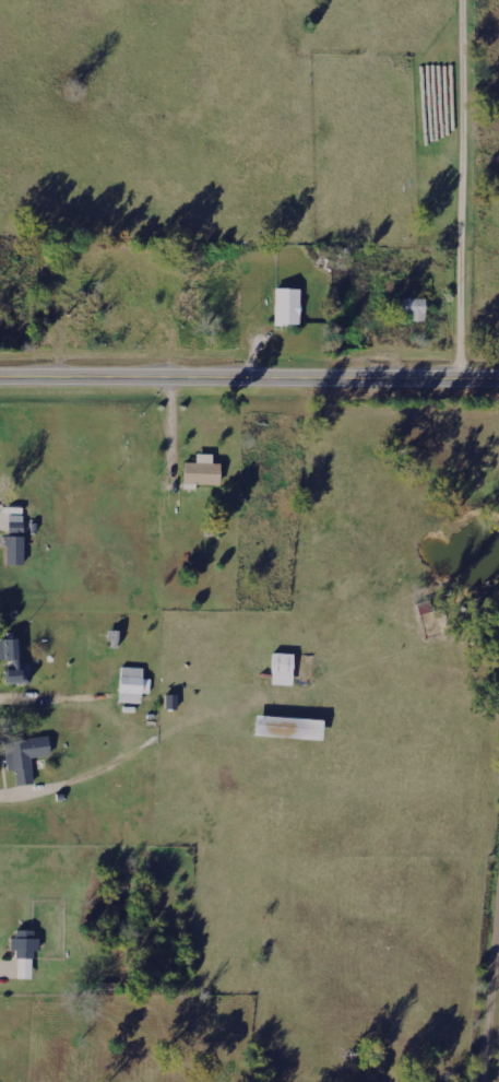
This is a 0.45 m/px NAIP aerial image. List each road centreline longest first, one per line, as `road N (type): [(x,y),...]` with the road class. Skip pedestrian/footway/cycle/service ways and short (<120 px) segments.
road 1 (tertiary): [(0,377),(498,381)]

